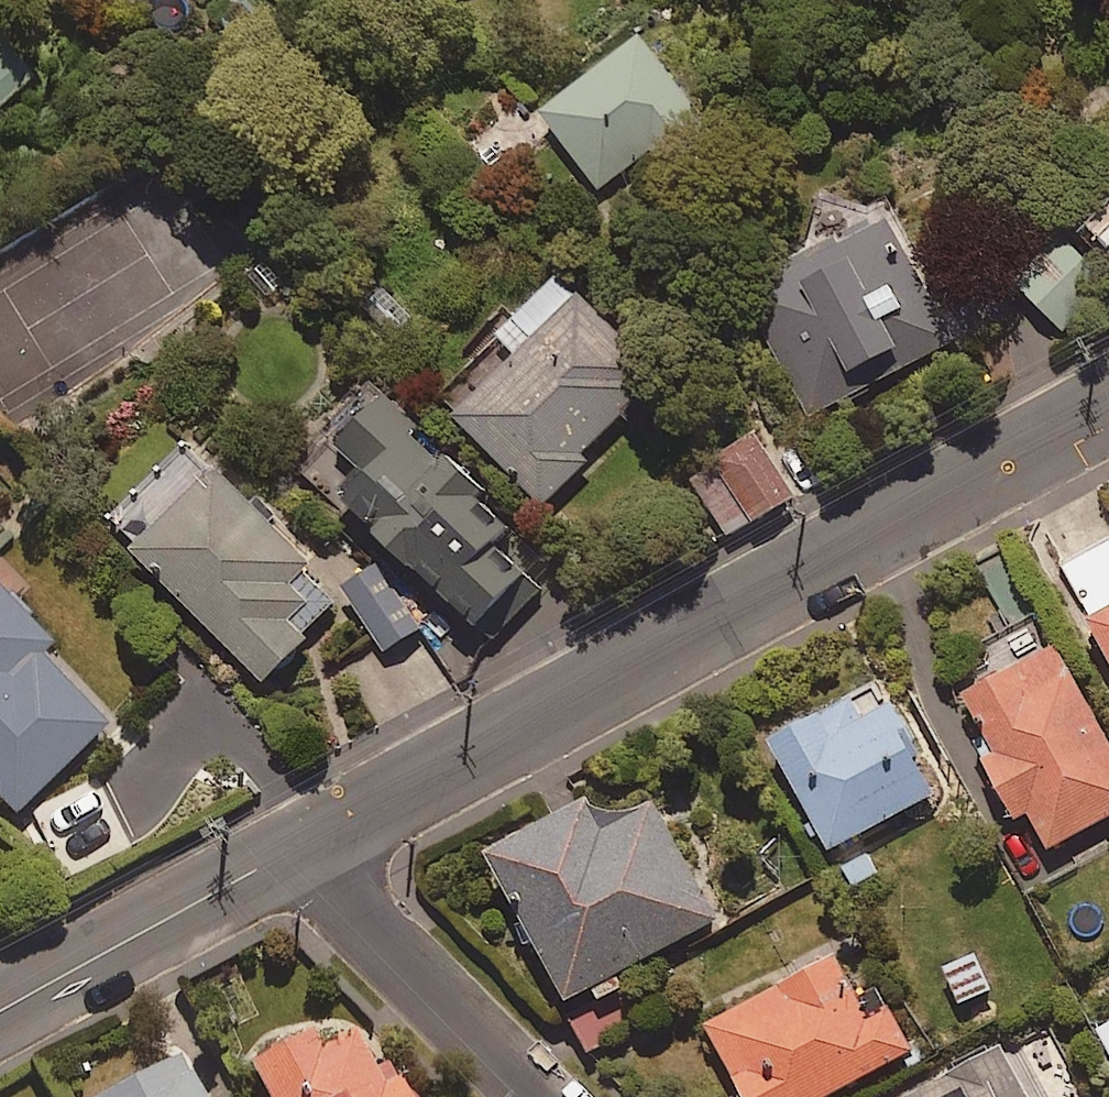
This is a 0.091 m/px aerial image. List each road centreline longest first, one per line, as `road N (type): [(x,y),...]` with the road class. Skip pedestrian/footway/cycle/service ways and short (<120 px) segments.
road 1 (tertiary): [(1108,402),(294,848)]
road 2 (residential): [(543,1096),(294,848)]
road 3 (tertiary): [(294,848),(0,1003)]

